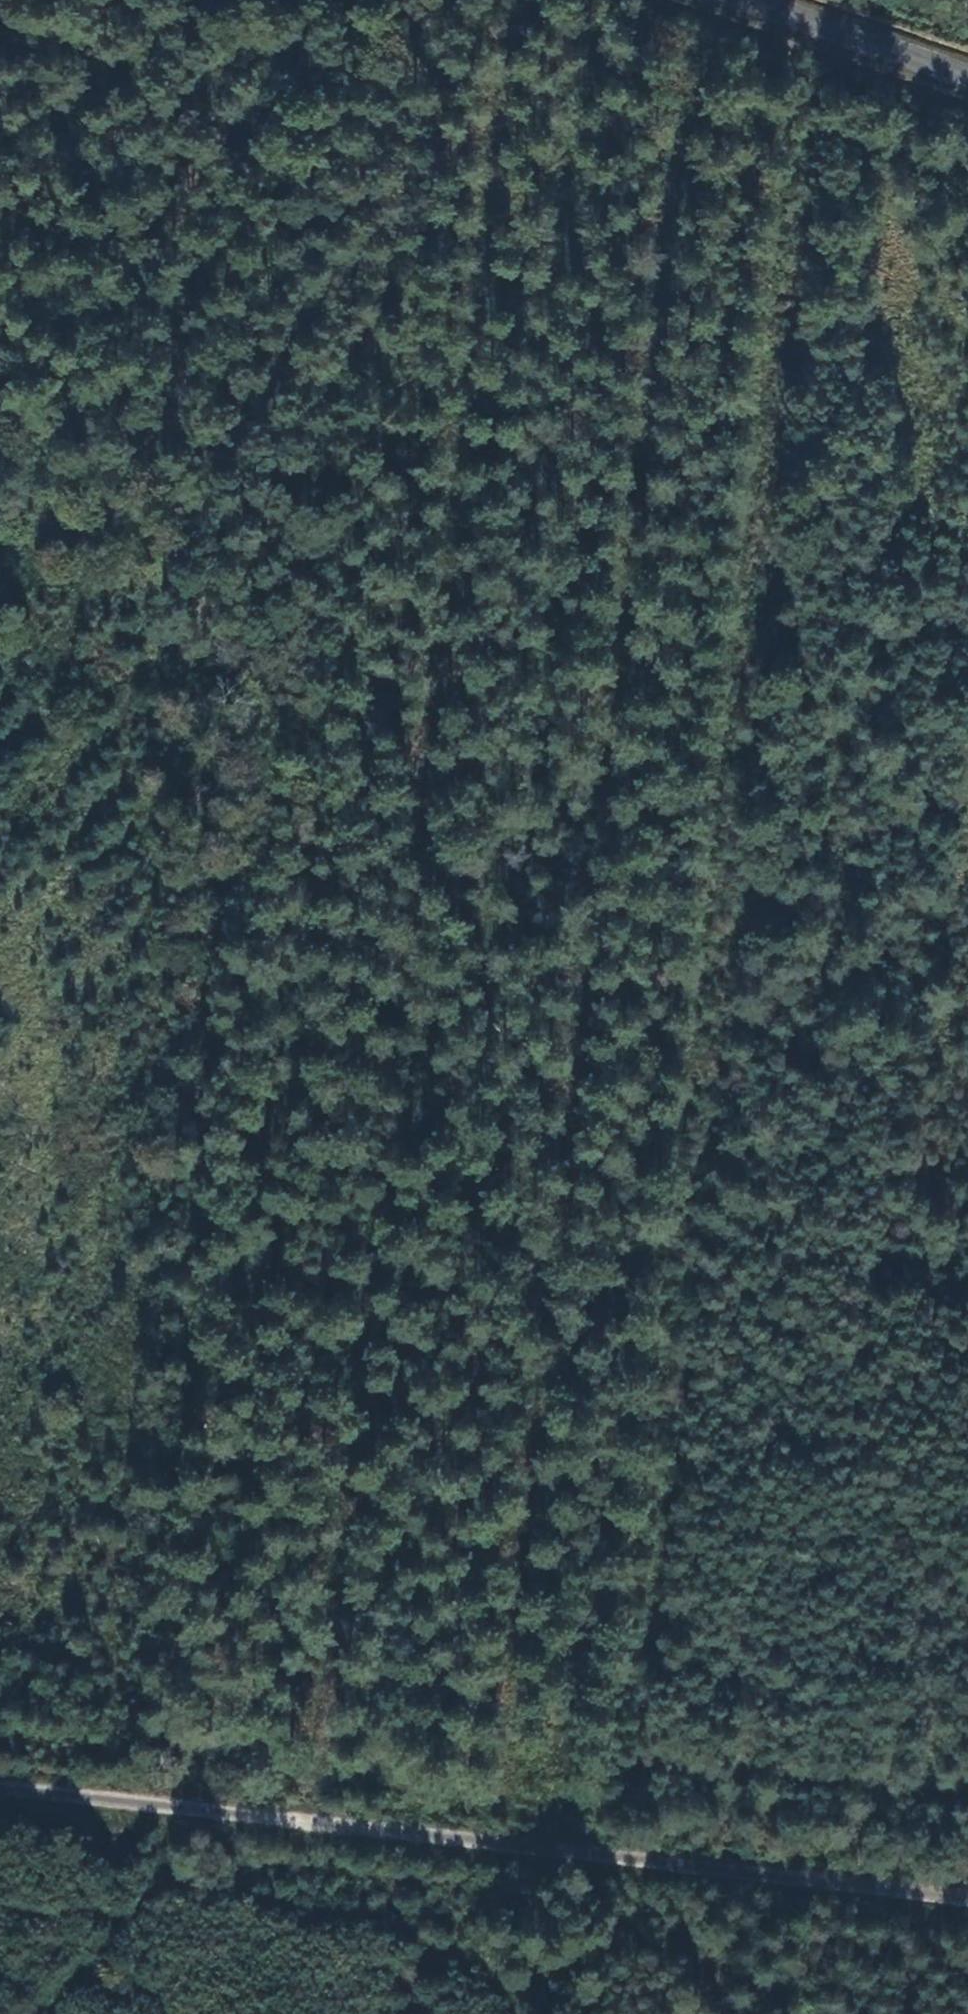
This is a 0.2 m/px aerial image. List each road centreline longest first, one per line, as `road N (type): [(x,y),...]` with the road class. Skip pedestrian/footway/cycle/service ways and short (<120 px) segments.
road 1 (track): [(0,1788),(967,1898)]
road 2 (tertiary): [(967,80),(736,0)]

